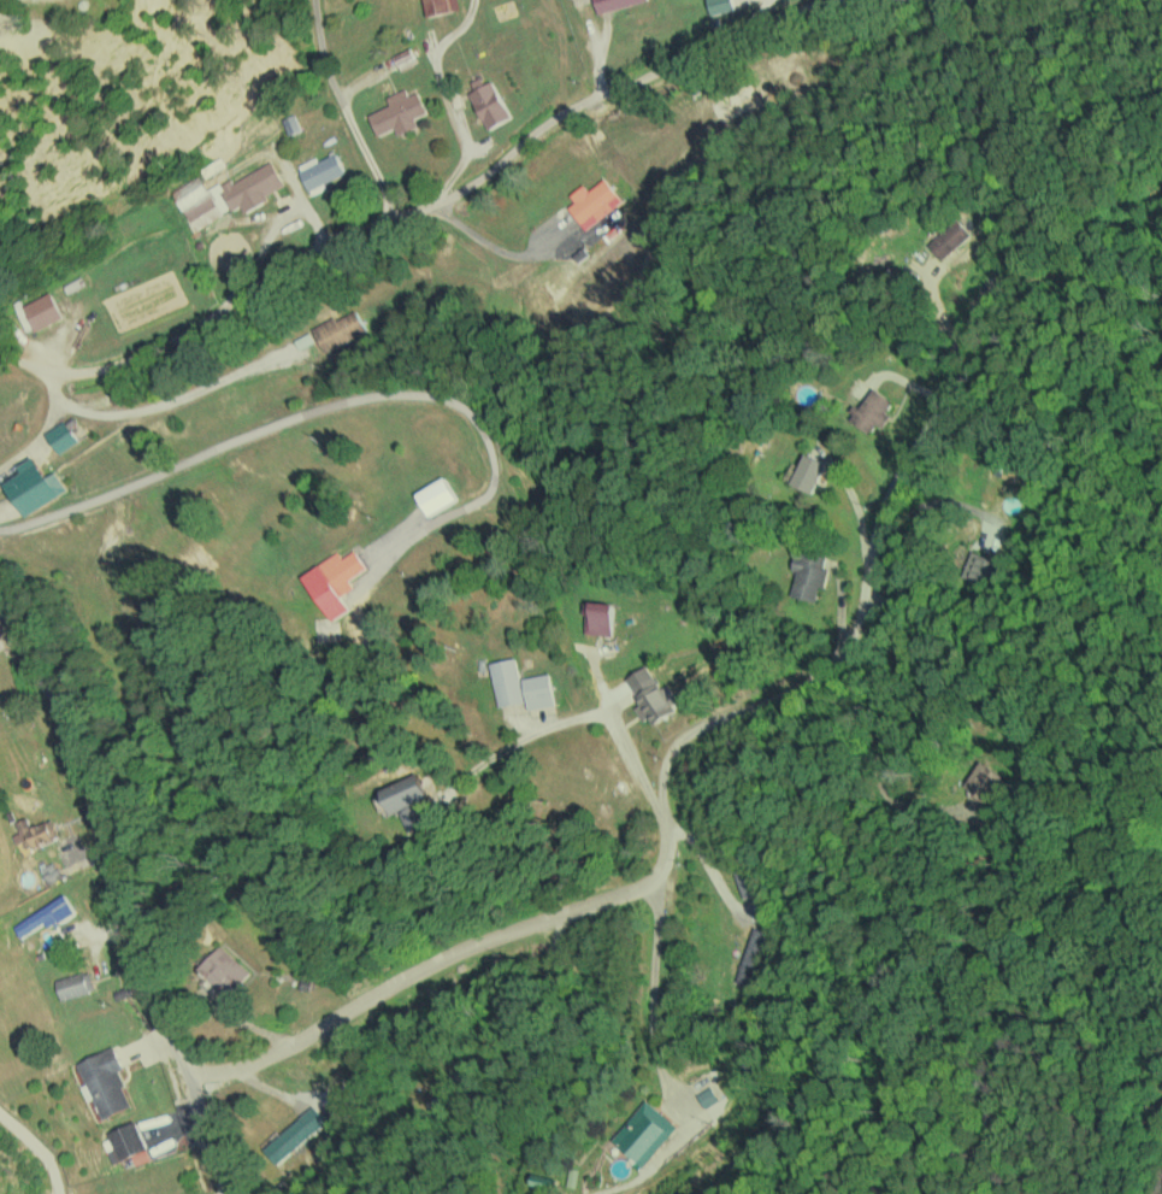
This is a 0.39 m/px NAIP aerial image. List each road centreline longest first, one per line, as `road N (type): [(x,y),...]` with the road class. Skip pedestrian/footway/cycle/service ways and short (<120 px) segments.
road 1 (residential): [(976,0),(756,37),(555,125),(443,204),(149,339),(0,361)]
road 2 (residential): [(570,486),(979,836),(1161,891)]
road 3 (tertiary): [(223,1193),(135,970),(96,810),(59,711),(0,597)]
road 4 (residential): [(601,1193),(979,836)]
road 5 (residential): [(892,761),(995,319)]

